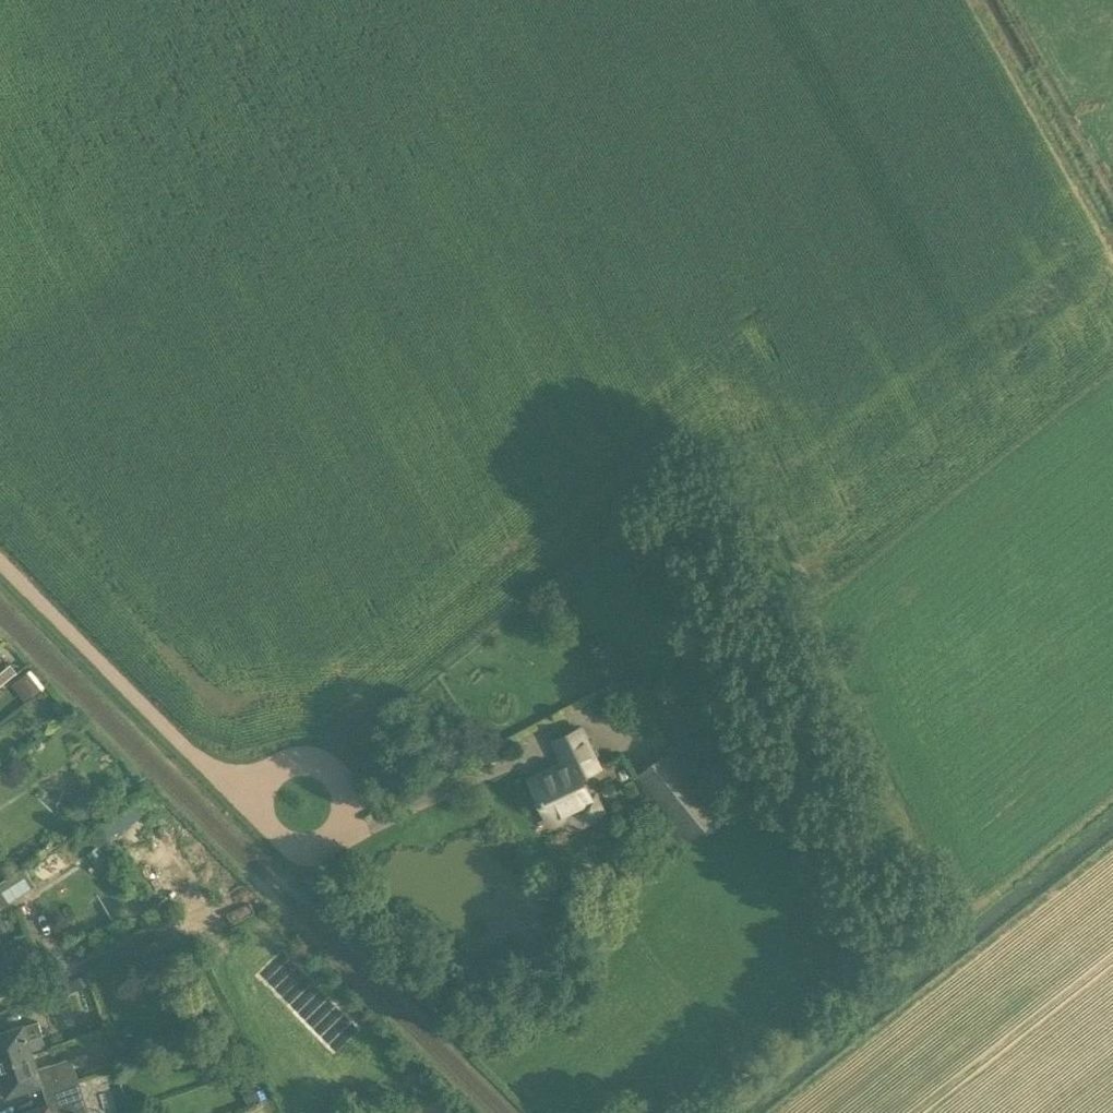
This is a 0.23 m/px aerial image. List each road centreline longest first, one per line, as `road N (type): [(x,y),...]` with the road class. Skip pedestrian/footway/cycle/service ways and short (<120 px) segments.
road 1 (track): [(0,1003),(244,902)]
road 2 (track): [(303,803),(373,828),(535,741)]

